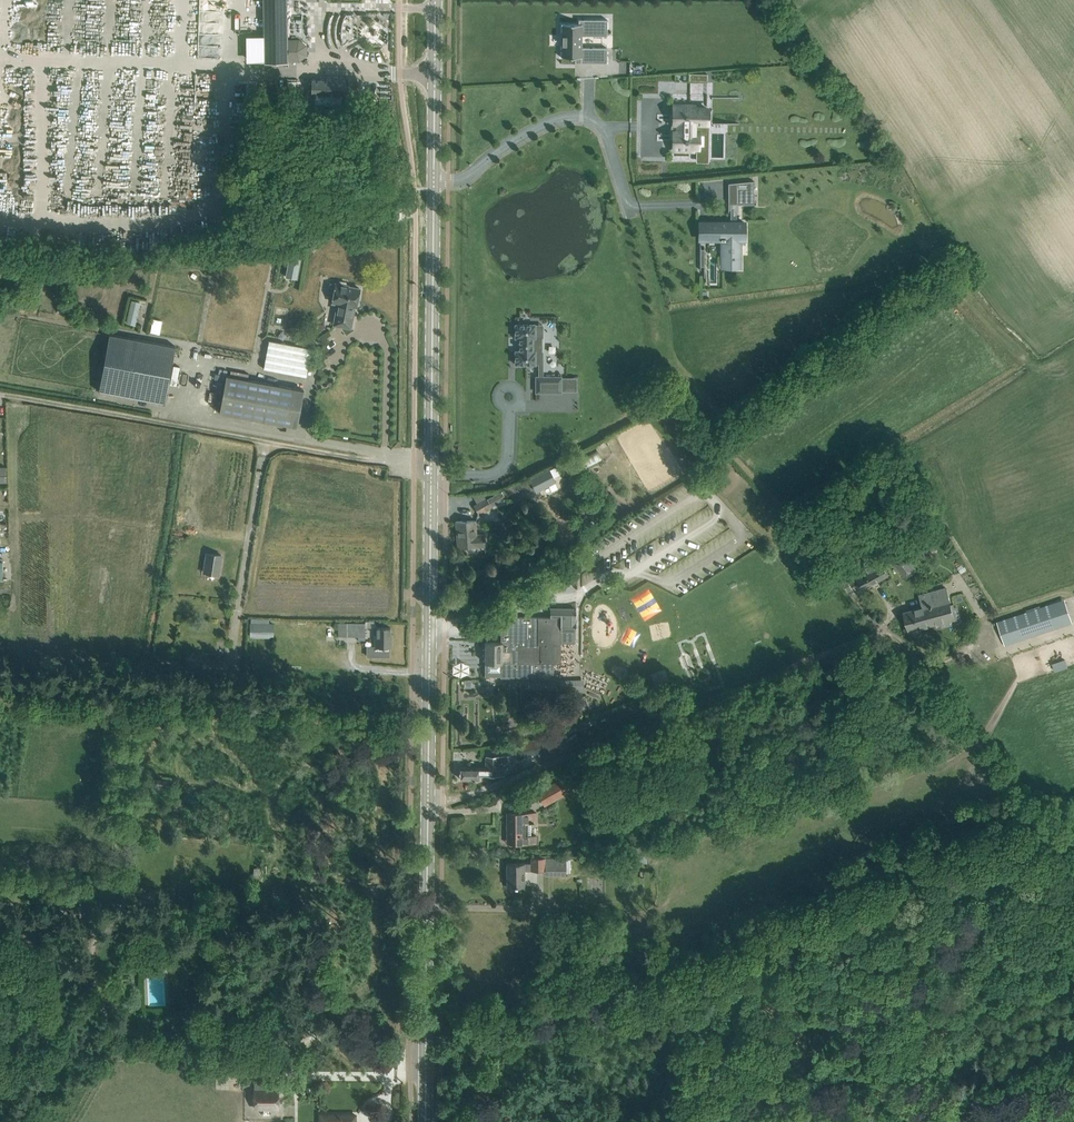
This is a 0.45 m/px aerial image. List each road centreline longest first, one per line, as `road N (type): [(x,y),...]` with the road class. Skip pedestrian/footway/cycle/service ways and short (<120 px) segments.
road 1 (tertiary): [(425,1121),(435,0)]
road 2 (track): [(431,469),(6,394)]

